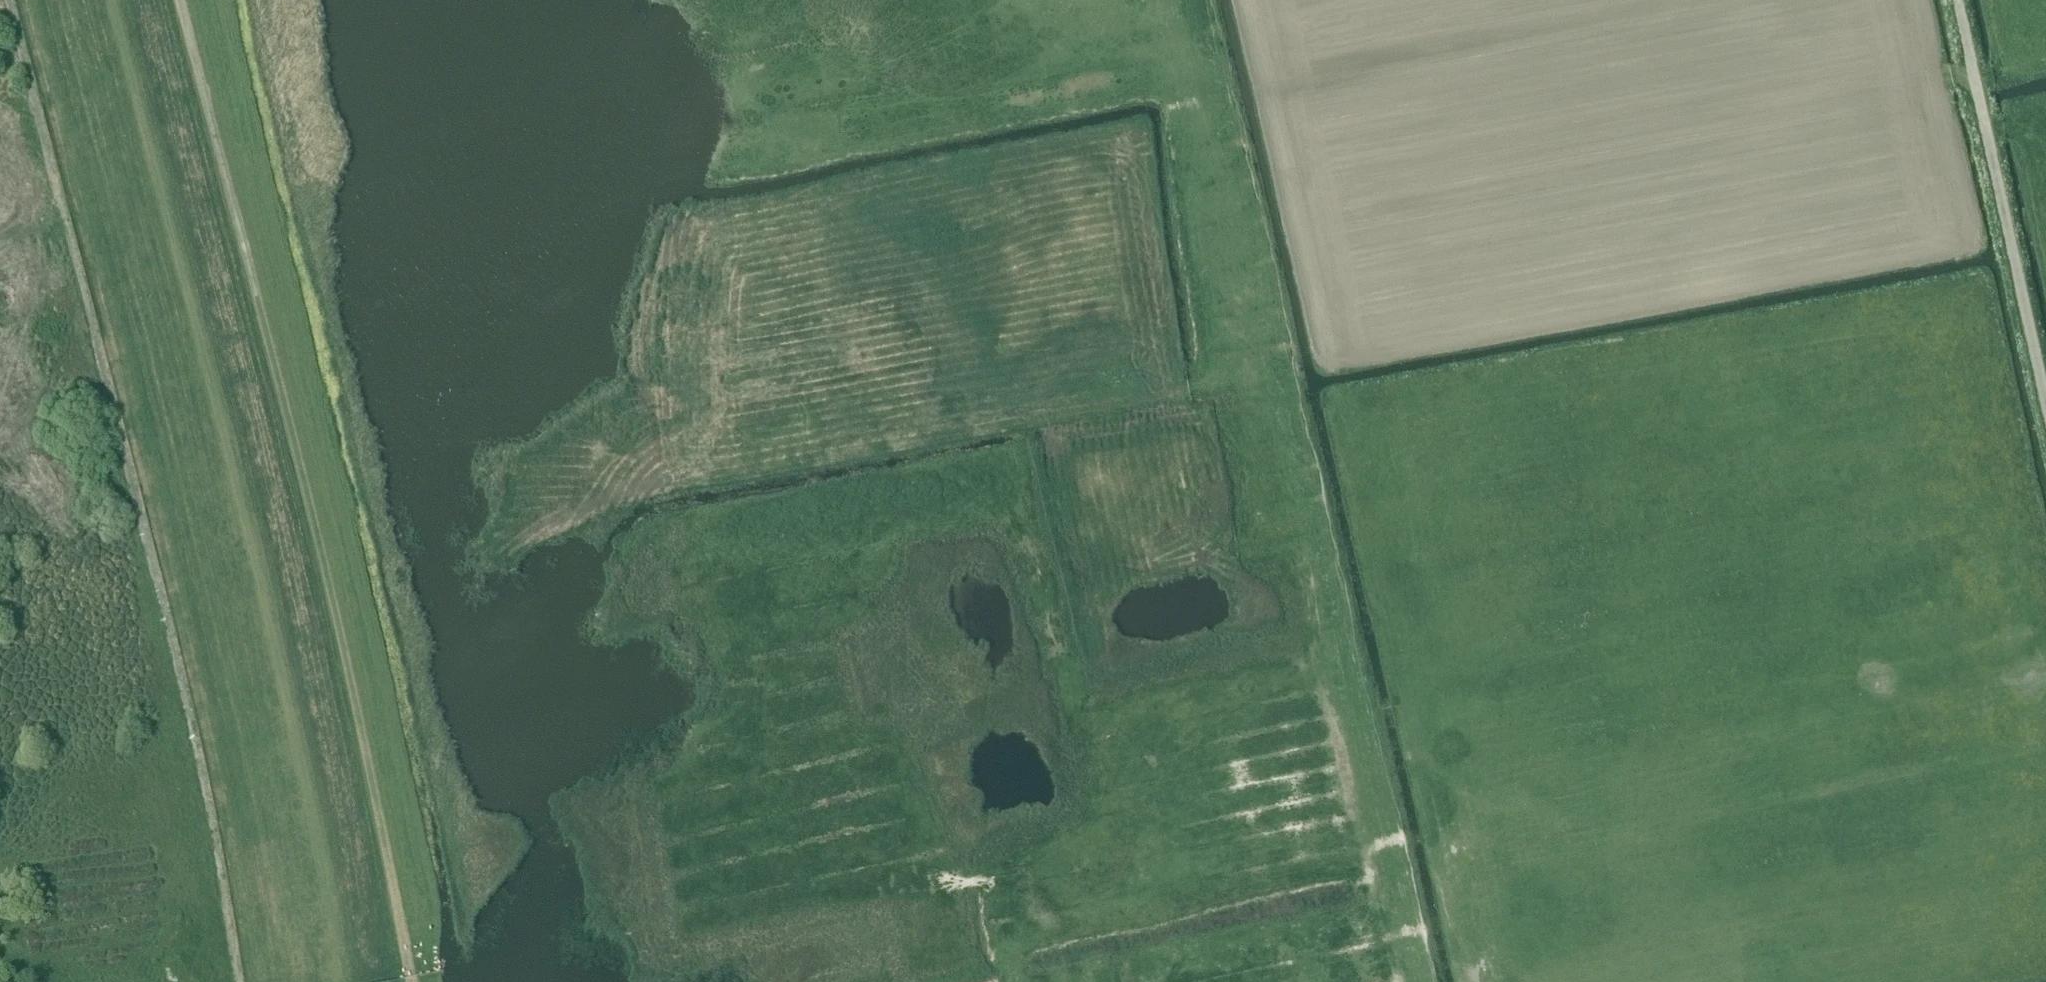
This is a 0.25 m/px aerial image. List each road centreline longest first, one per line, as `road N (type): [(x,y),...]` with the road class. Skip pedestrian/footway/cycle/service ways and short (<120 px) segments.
road 1 (track): [(411,981),(319,531),(182,0)]
road 2 (unclassified): [(2045,402),(1957,0)]

